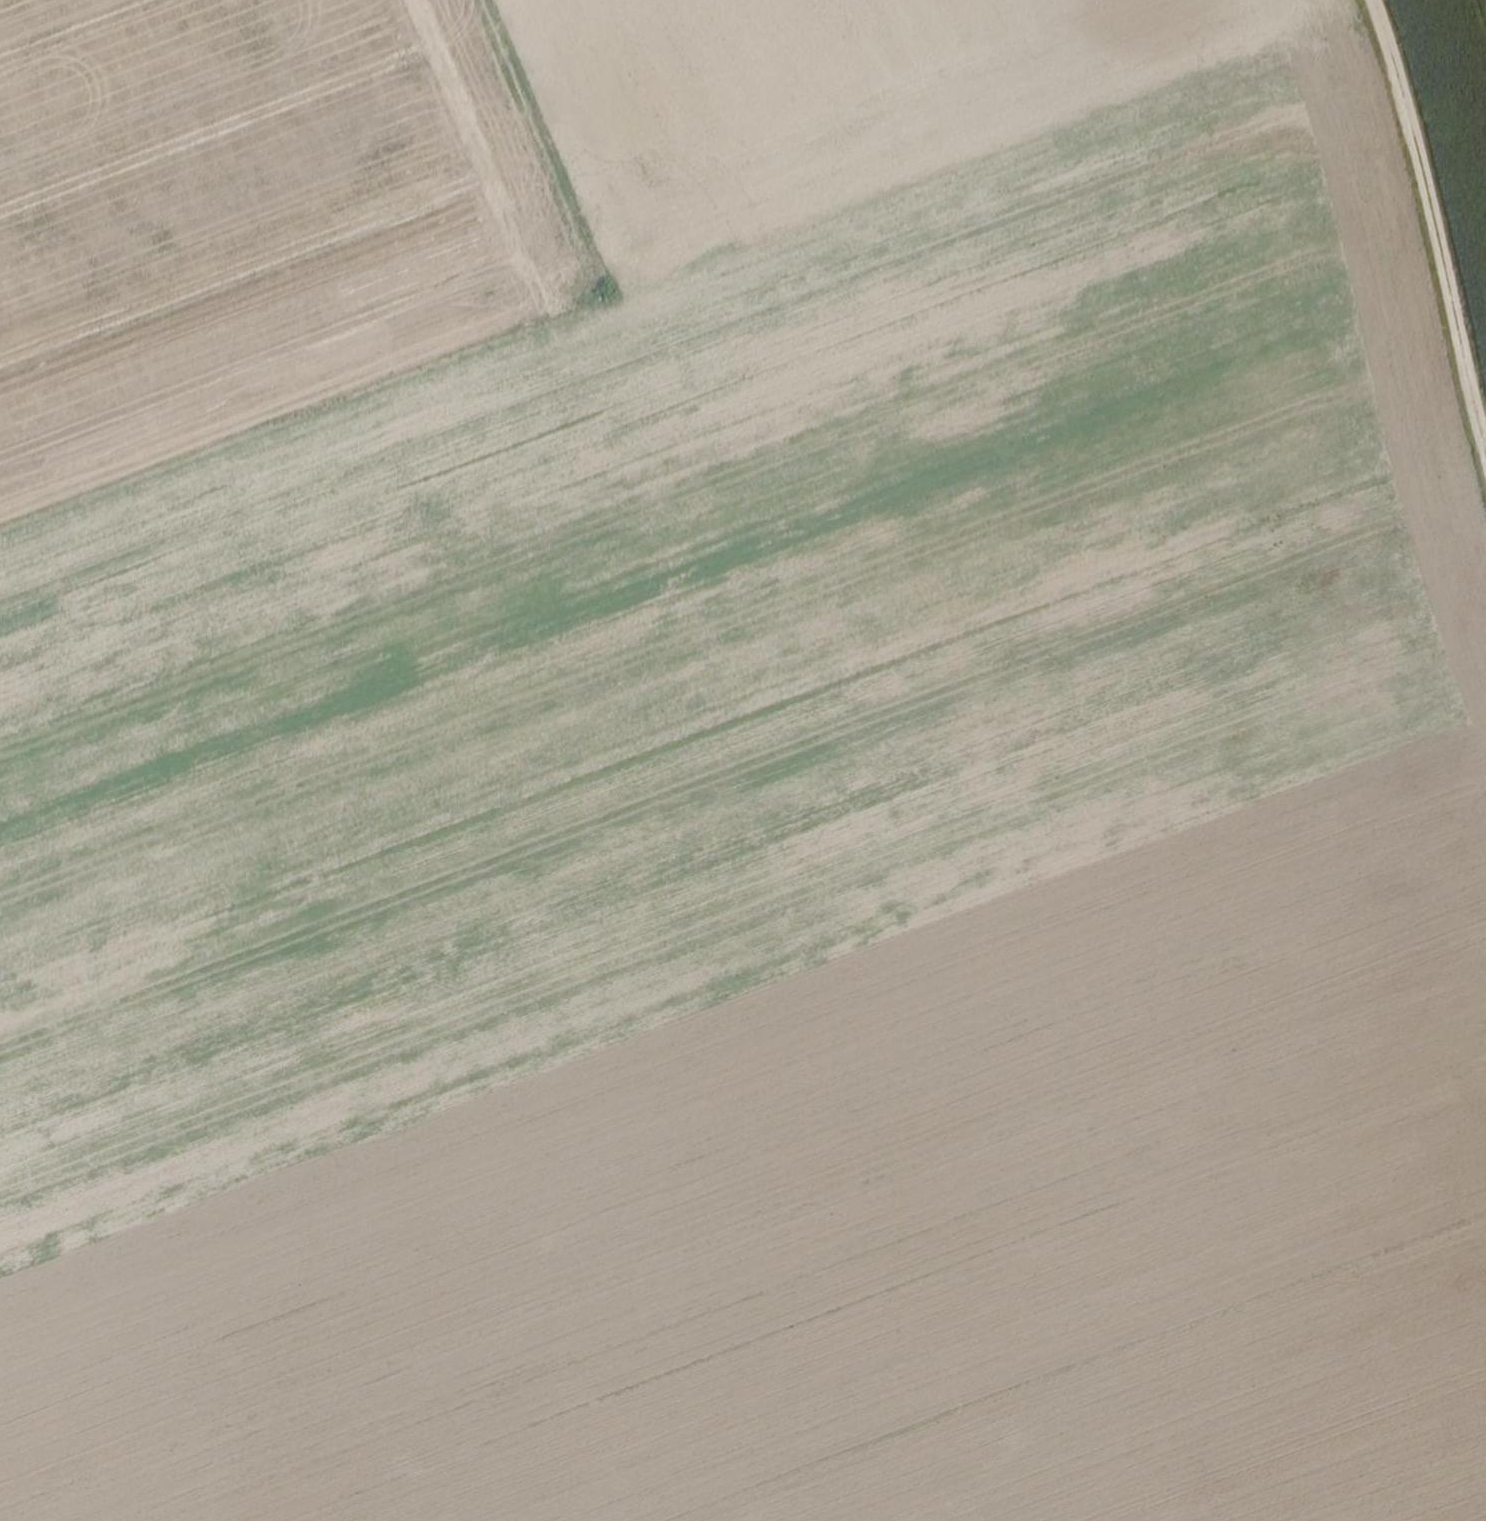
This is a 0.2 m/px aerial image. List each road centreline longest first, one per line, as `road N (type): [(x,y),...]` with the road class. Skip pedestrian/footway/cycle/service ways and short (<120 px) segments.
road 1 (track): [(1366,0),(1429,219),(1485,462)]

